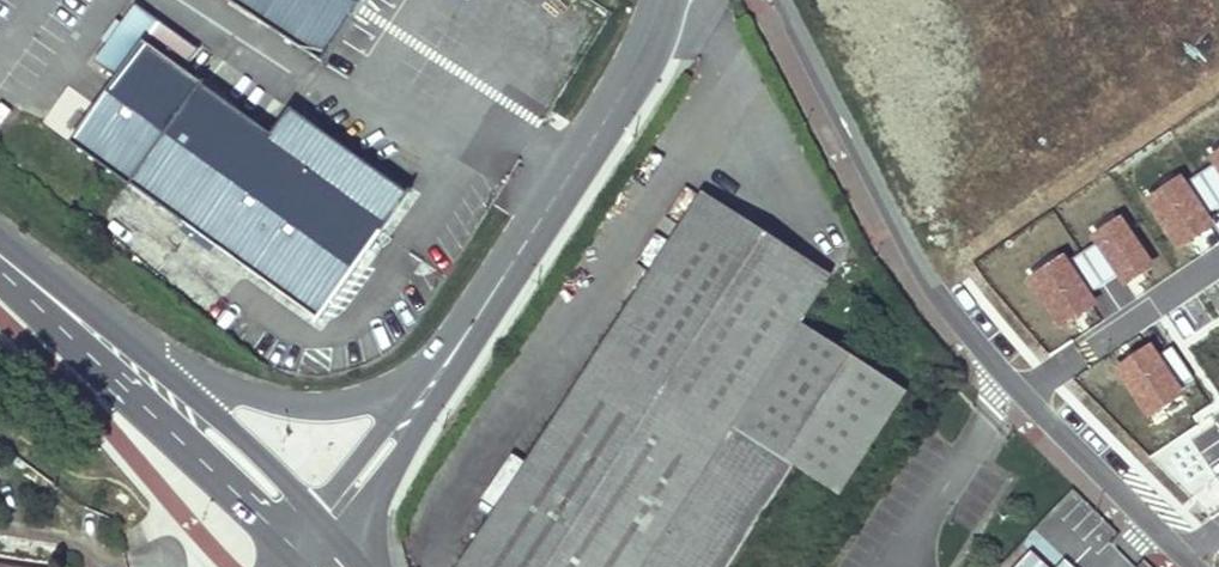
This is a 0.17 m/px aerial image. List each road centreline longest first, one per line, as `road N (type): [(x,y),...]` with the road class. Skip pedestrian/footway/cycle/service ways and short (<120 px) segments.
road 1 (unclassified): [(1196,566),(958,321),(922,271),(783,0)]
road 2 (tertiary): [(475,324),(383,391),(324,406),(278,401),(173,361),(76,298)]
road 3 (tertiary): [(0,276),(308,543)]
road 4 (tertiary): [(475,324),(639,58),(665,0)]
road 5 (tertiary): [(323,526),(242,438),(76,298)]
road 6 (tertiary): [(323,526),(475,324)]

